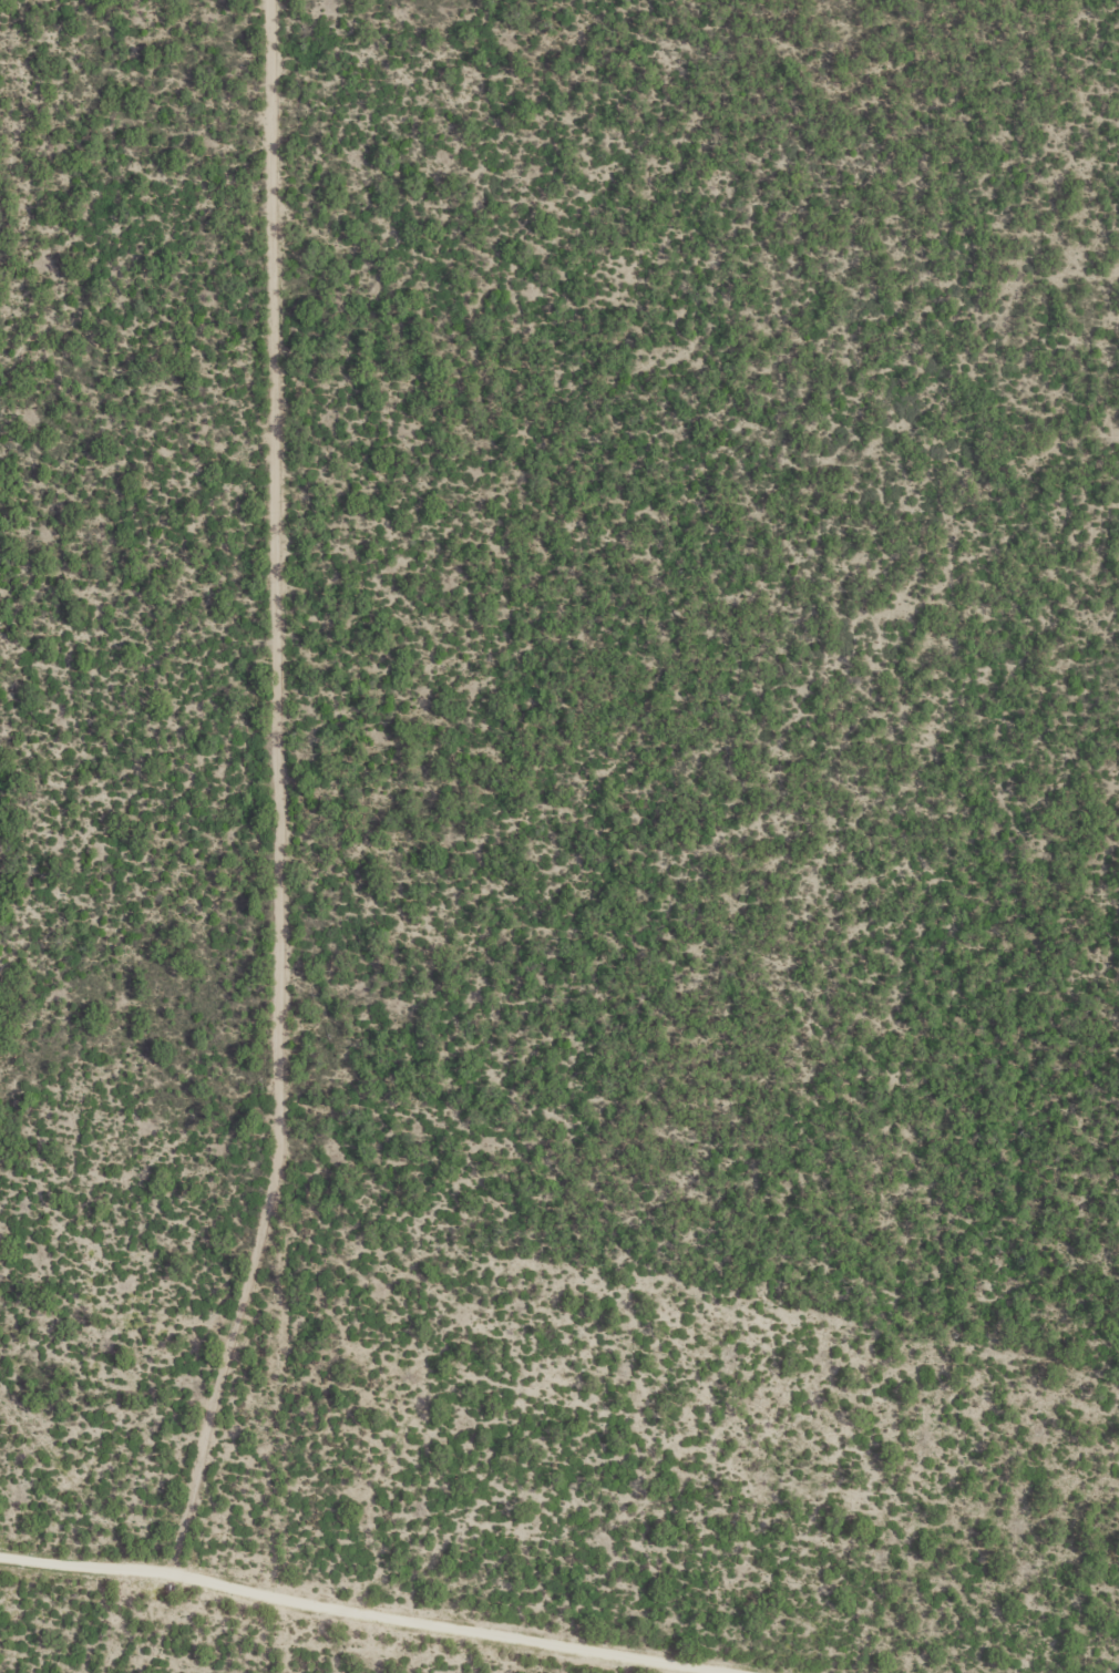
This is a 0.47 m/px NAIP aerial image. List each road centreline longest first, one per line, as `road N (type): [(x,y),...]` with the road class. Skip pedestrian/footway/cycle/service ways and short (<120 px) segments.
road 1 (residential): [(0,1555),(187,1579),(742,1672)]

